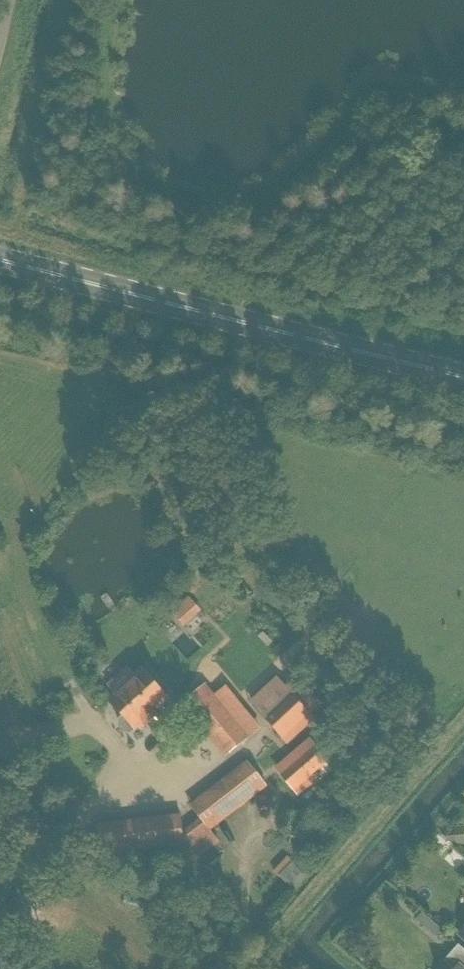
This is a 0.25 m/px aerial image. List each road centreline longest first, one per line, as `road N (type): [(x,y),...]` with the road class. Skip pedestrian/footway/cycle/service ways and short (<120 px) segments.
road 1 (primary): [(463,374),(0,259)]
road 2 (track): [(241,922),(283,933),(463,723)]

